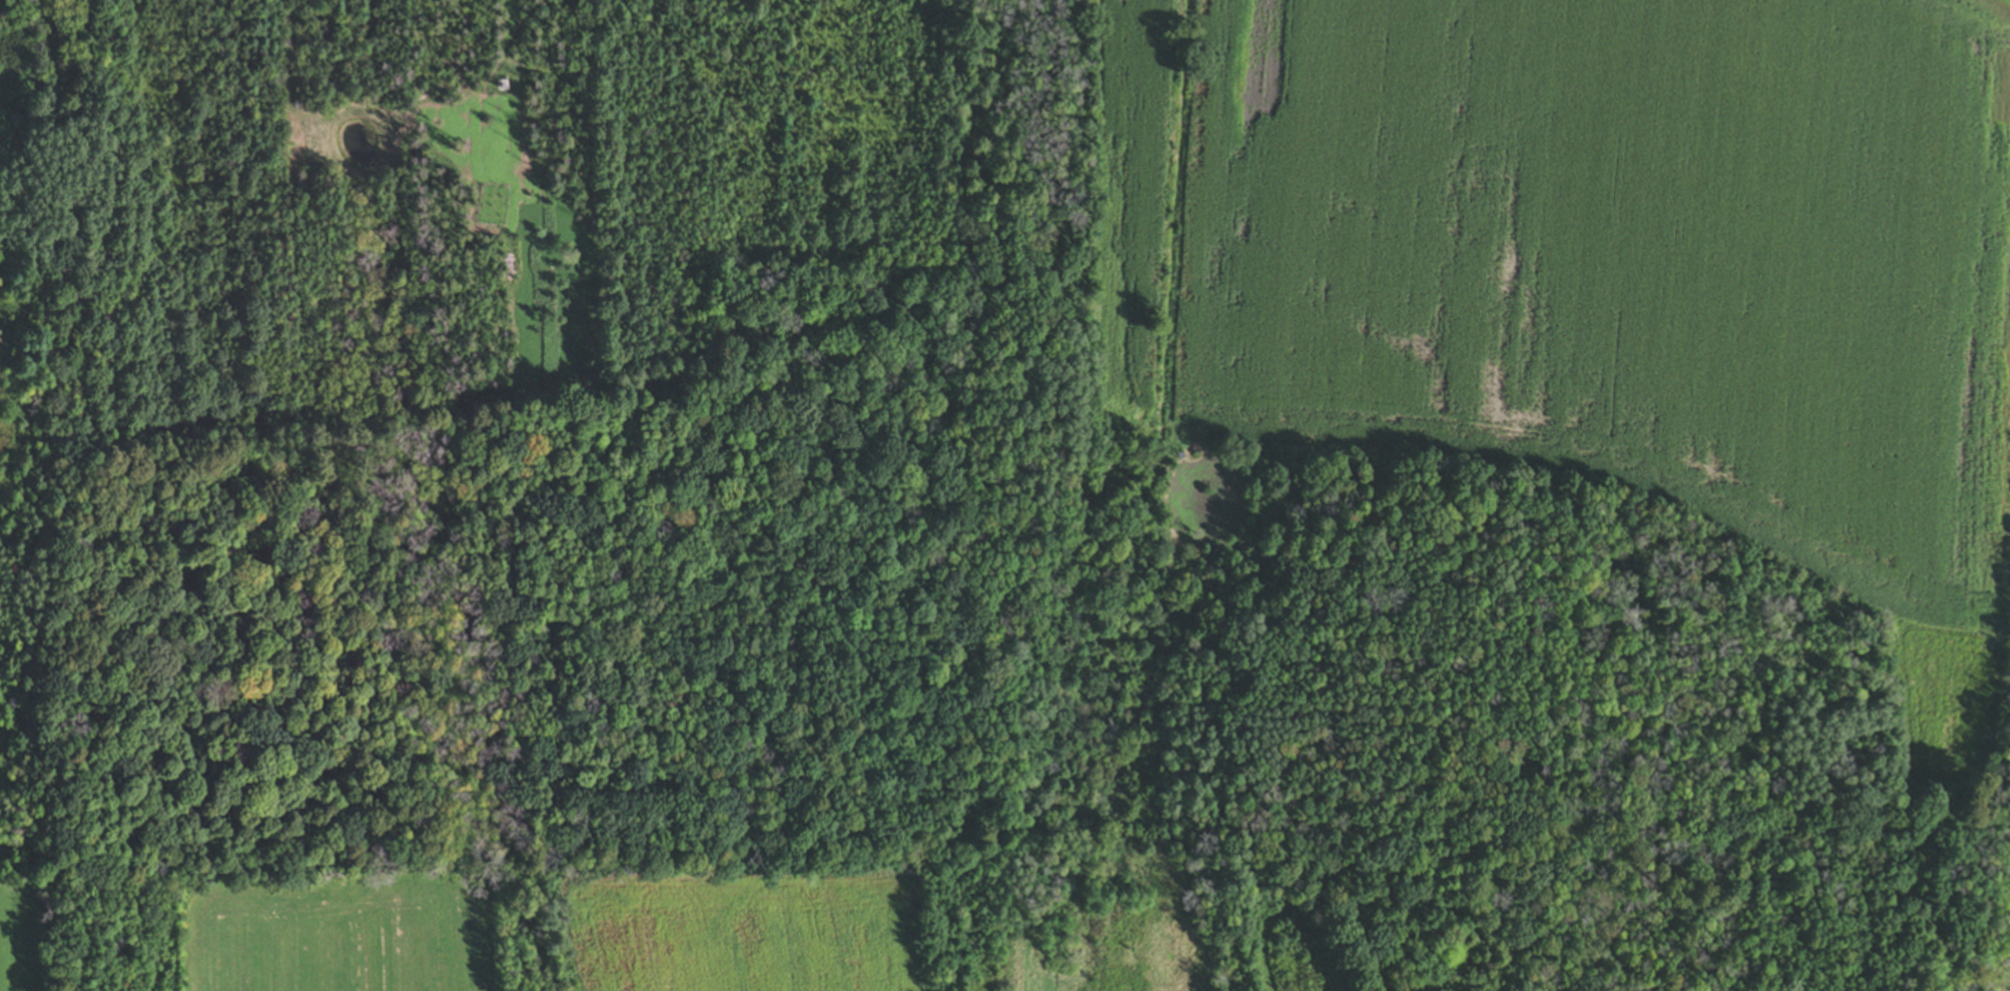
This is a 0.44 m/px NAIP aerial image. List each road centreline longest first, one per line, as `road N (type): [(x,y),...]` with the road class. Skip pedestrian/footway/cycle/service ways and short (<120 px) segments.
road 1 (track): [(1641,0),(1577,433),(1534,465)]
road 2 (track): [(588,0),(597,383)]
road 3 (track): [(290,0),(300,367)]

